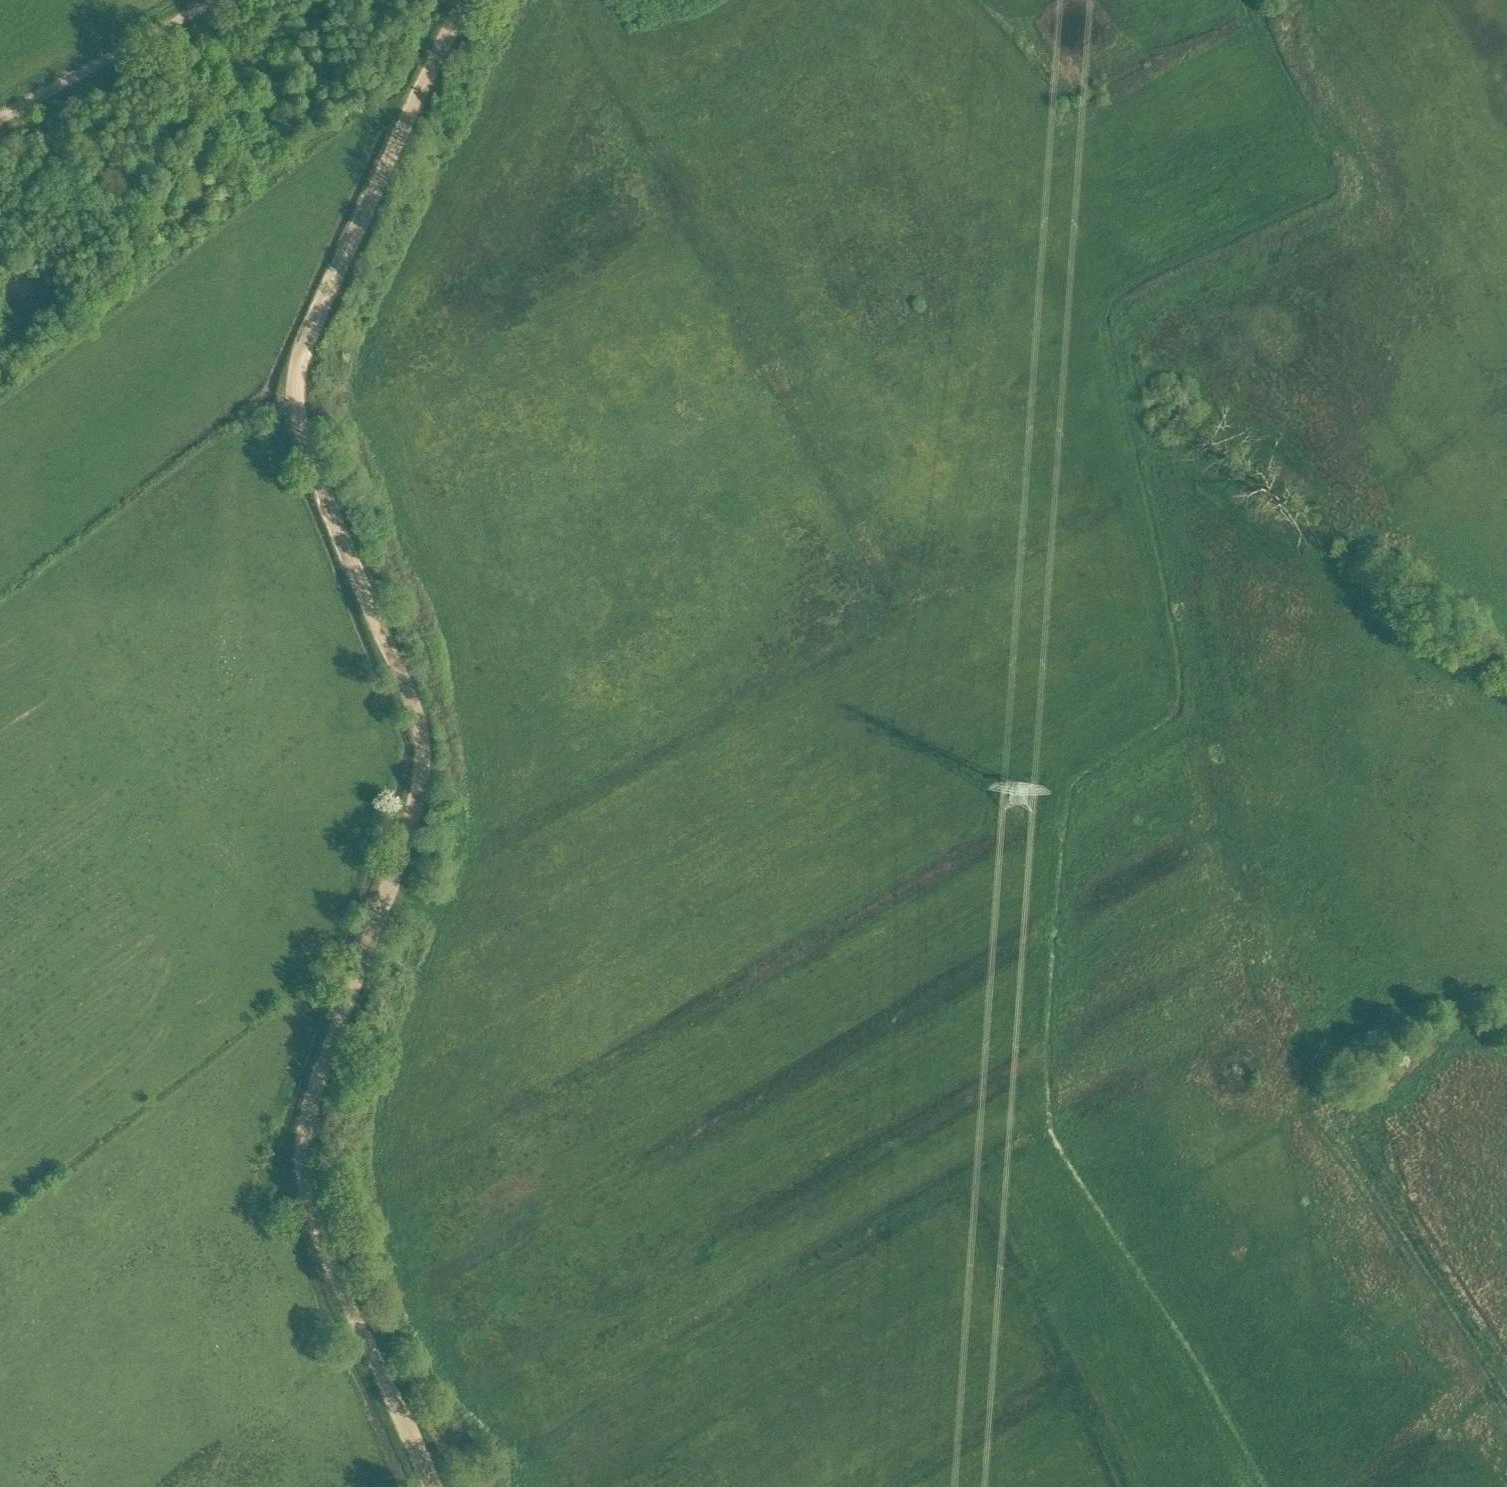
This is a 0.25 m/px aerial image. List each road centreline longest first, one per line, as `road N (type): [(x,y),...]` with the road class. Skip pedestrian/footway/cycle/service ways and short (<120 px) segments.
road 1 (track): [(1241,0),(1315,162),(1315,179),(1125,269),(1095,297),(1091,338),(1168,674),(1168,702),(1070,769),(1055,789),(1033,1118),(1048,1168),(1247,1486)]
road 2 (track): [(467,0),(312,331),(295,396),(302,435),(424,738),(411,824),(307,1110),(302,1184),(432,1486)]
road 3 (track): [(223,0),(0,123)]

